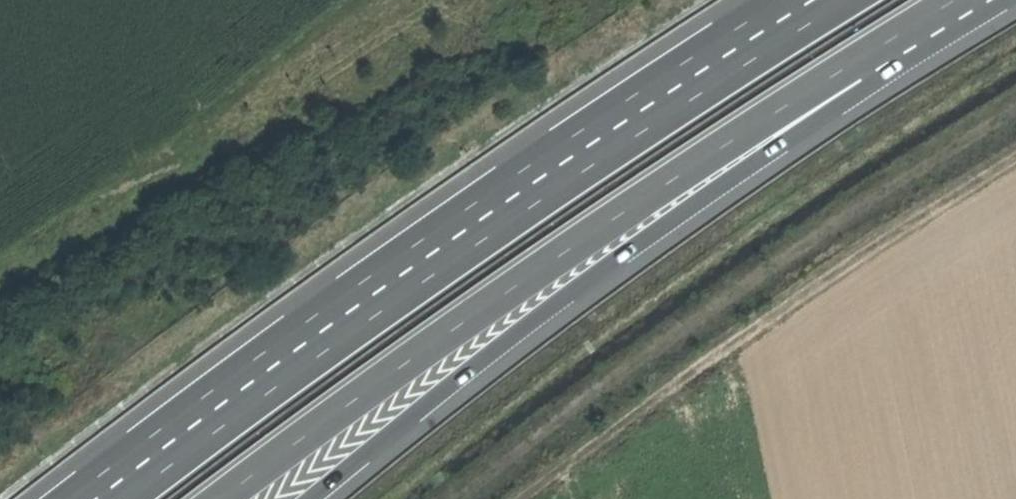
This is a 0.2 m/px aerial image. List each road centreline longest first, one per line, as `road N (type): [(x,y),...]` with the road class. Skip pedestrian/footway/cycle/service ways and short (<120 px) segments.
road 1 (motorway): [(848,0),(559,186),(126,498)]
road 2 (motorway): [(220,498),(364,391),(829,76)]
road 3 (motorway): [(308,498),(618,257),(786,139),(829,76)]
road 4 (track): [(524,498),(798,298),(1015,160)]
road 5 (motorway): [(829,76),(954,0)]

